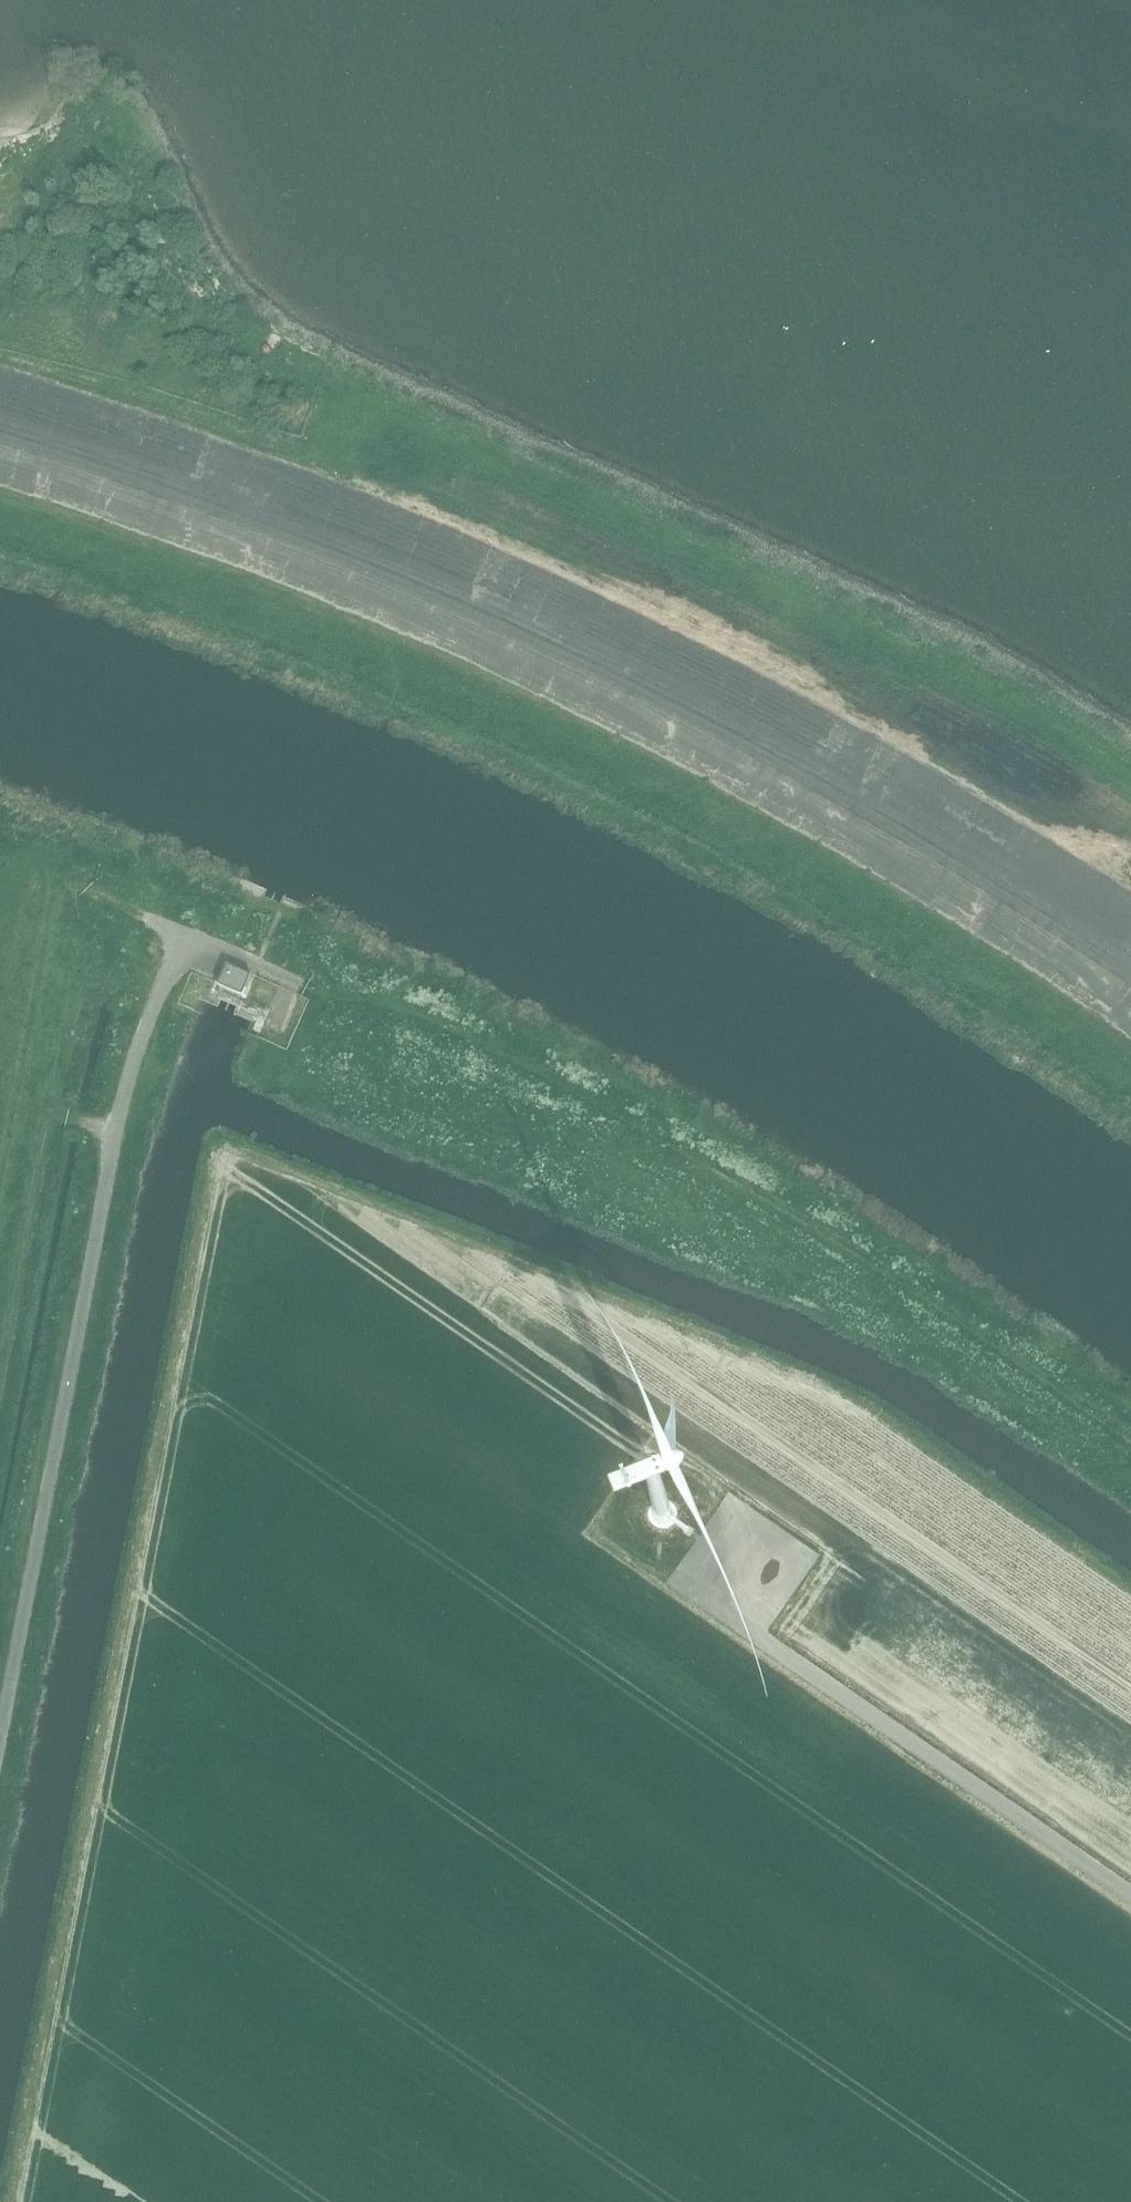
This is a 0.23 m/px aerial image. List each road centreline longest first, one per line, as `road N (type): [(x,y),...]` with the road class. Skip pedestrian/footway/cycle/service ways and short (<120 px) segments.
road 1 (track): [(0,1737),(112,1152),(137,1046),(181,938),(302,986),(413,1017),(702,1163),(1130,1441)]

